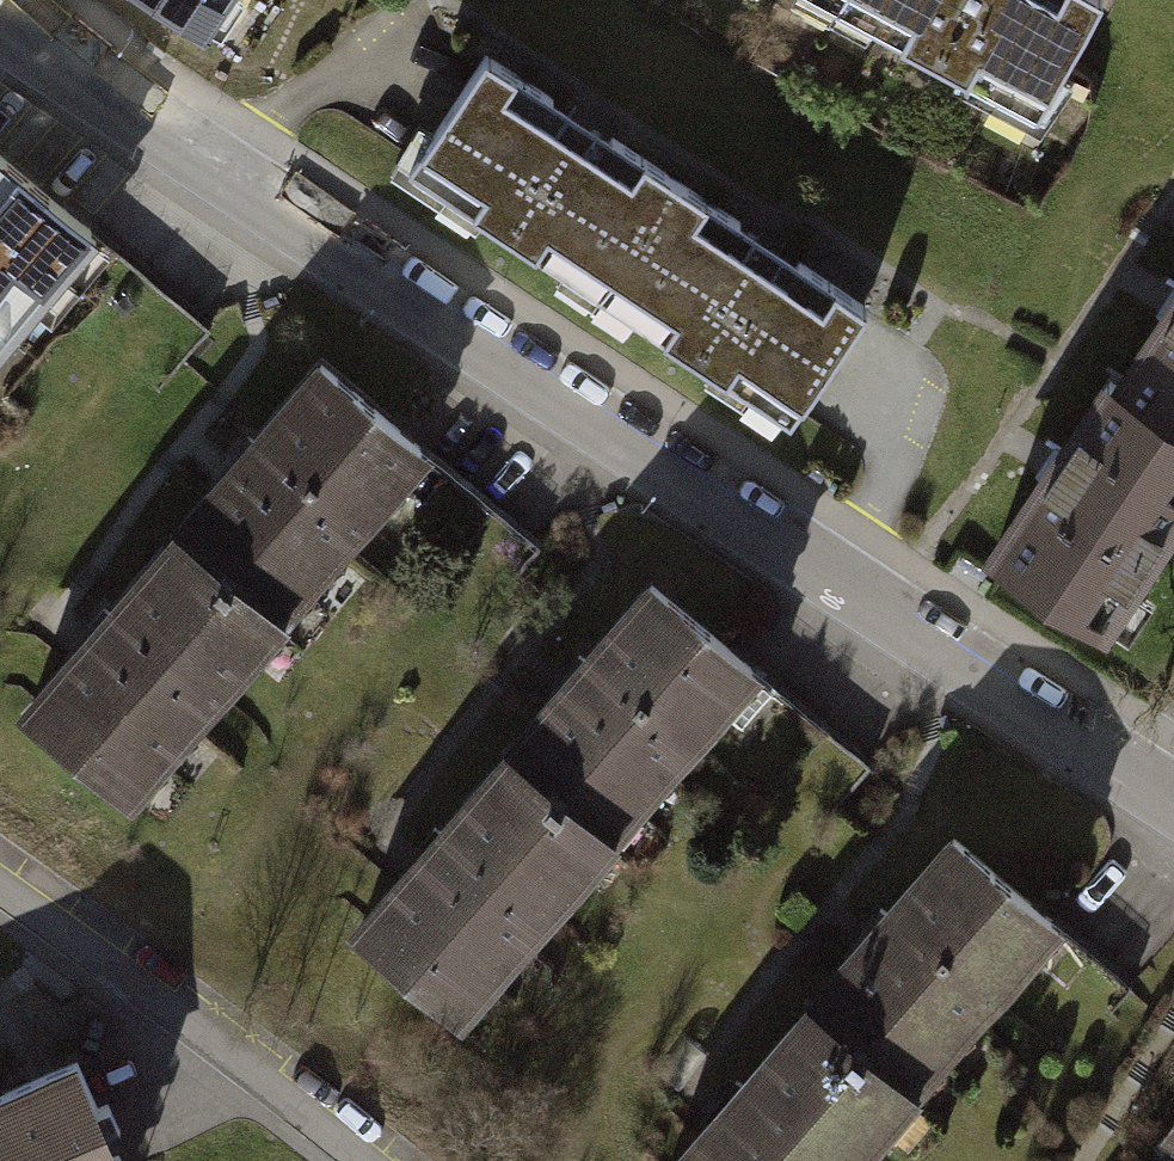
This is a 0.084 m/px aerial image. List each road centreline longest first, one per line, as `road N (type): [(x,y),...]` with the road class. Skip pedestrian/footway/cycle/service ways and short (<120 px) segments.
road 1 (residential): [(1173,810),(0,23)]

